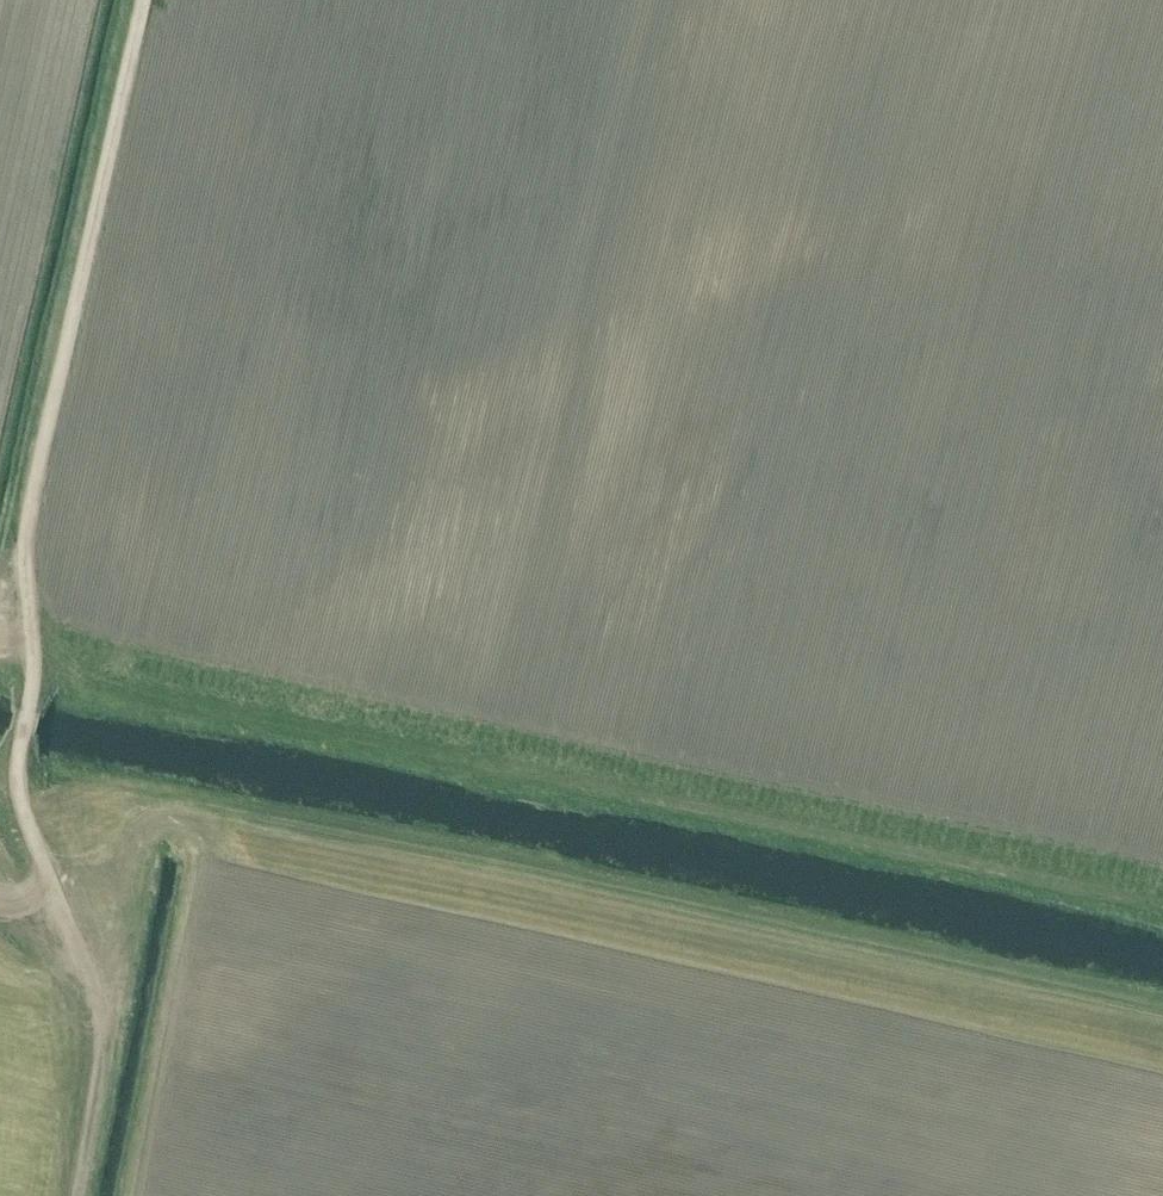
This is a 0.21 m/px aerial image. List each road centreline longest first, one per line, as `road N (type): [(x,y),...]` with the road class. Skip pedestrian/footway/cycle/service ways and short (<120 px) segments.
road 1 (track): [(81,959),(21,799),(32,679),(26,537),(143,0)]

